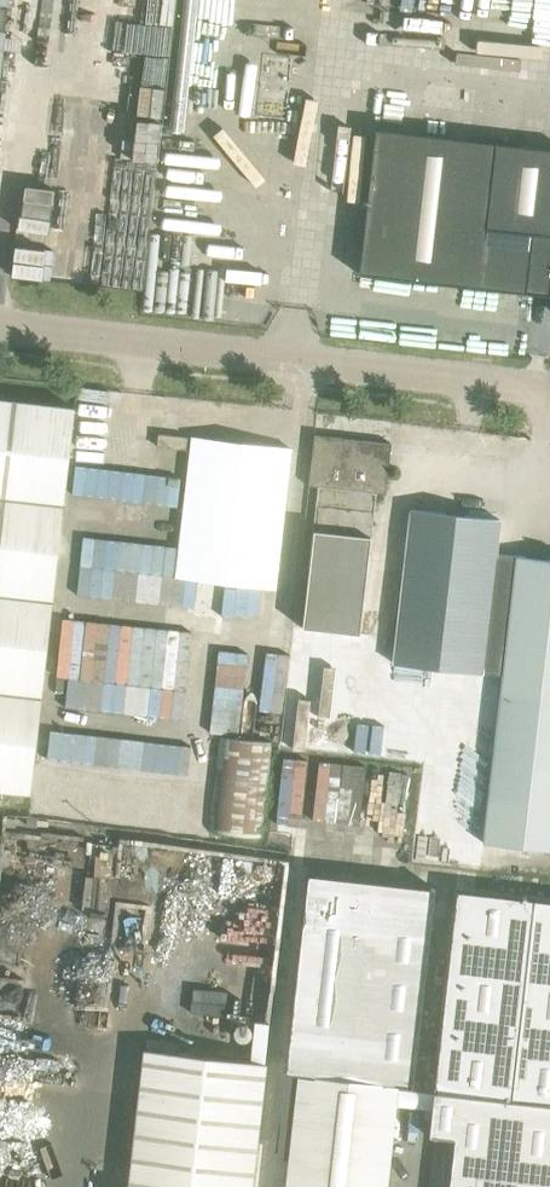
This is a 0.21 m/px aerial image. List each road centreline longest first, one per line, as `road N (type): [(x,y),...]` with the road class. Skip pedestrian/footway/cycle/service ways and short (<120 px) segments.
road 1 (unclassified): [(0,323),(244,352),(549,369)]

